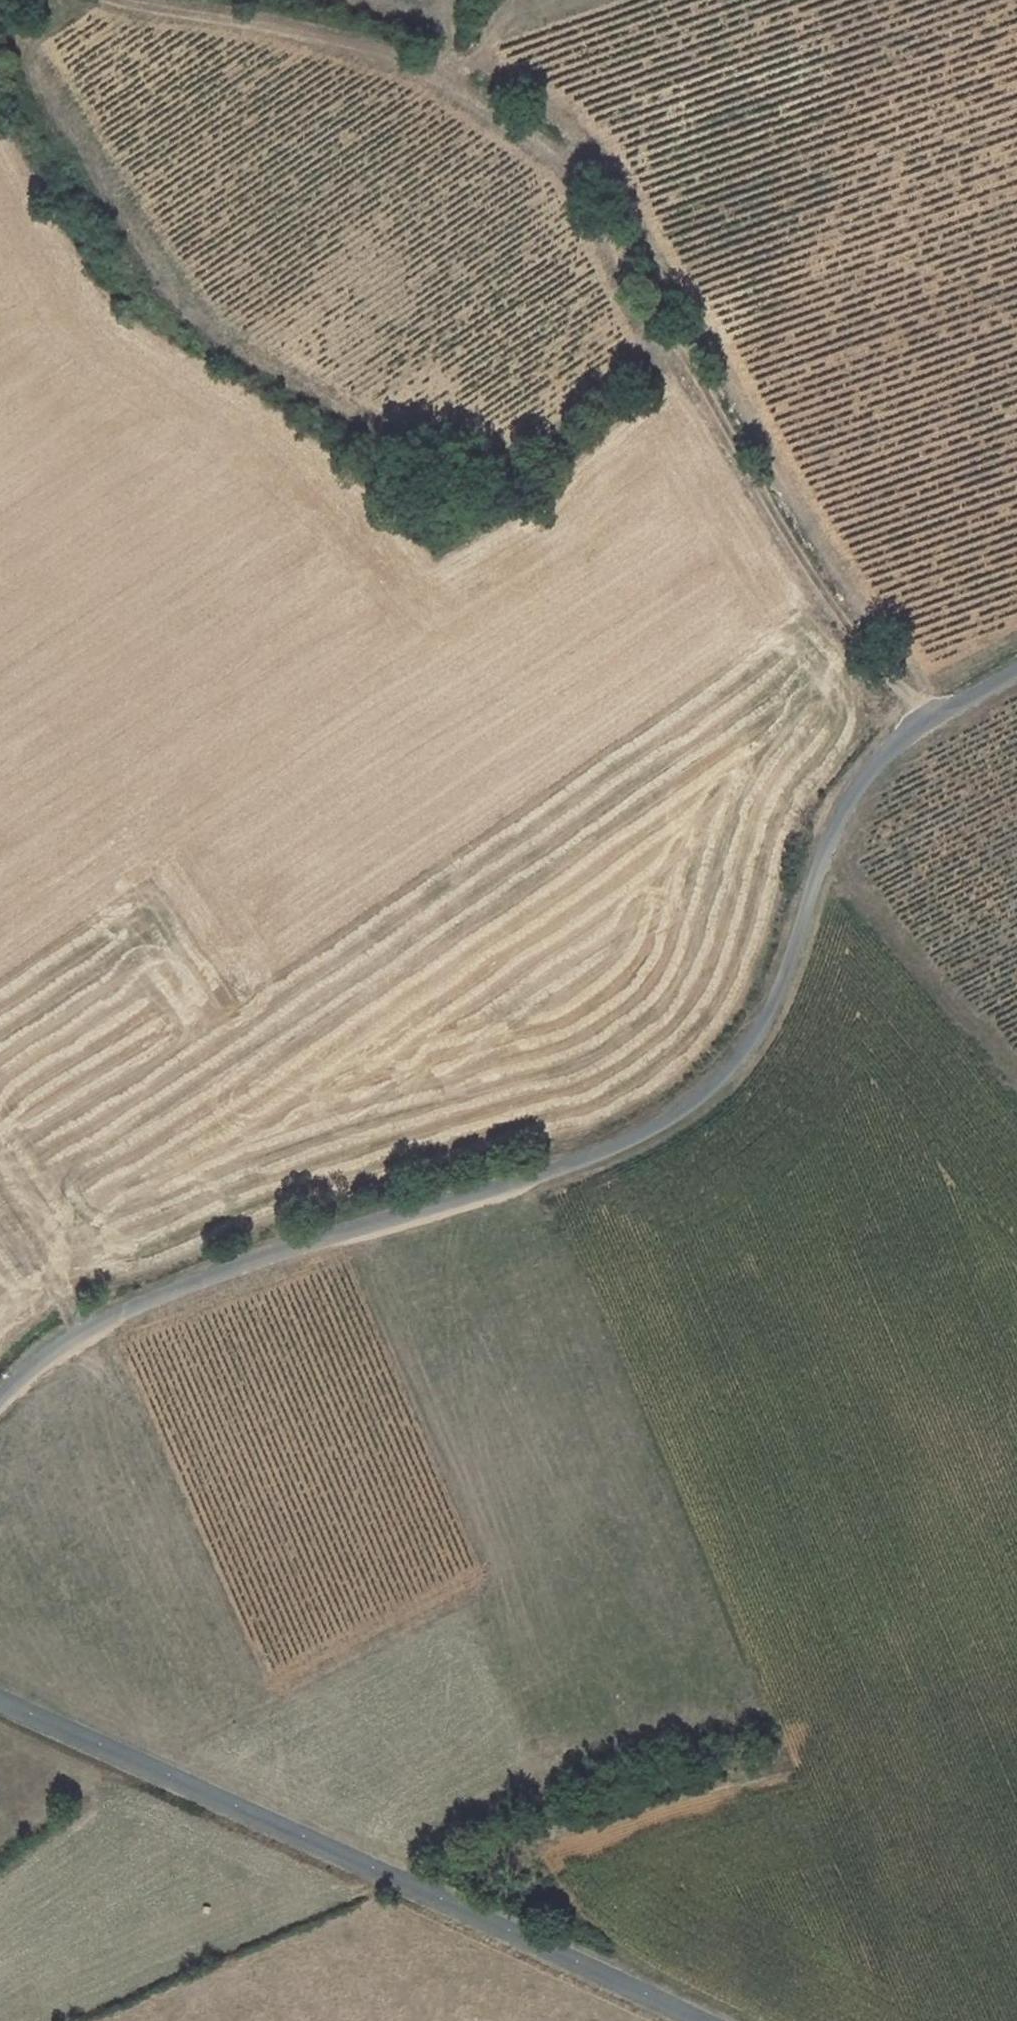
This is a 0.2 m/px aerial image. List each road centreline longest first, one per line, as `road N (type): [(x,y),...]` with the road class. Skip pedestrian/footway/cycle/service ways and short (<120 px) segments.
road 1 (unclassified): [(1016,669),(875,763),(841,816),(765,1026),(717,1086),(667,1122),(551,1175),(290,1249),(108,1319),(24,1376),(0,1402)]
road 2 (track): [(936,716),(882,668),(821,588),(562,158),(389,61),(265,27),(116,0)]
road 3 (tertiary): [(709,2020),(0,1700)]

